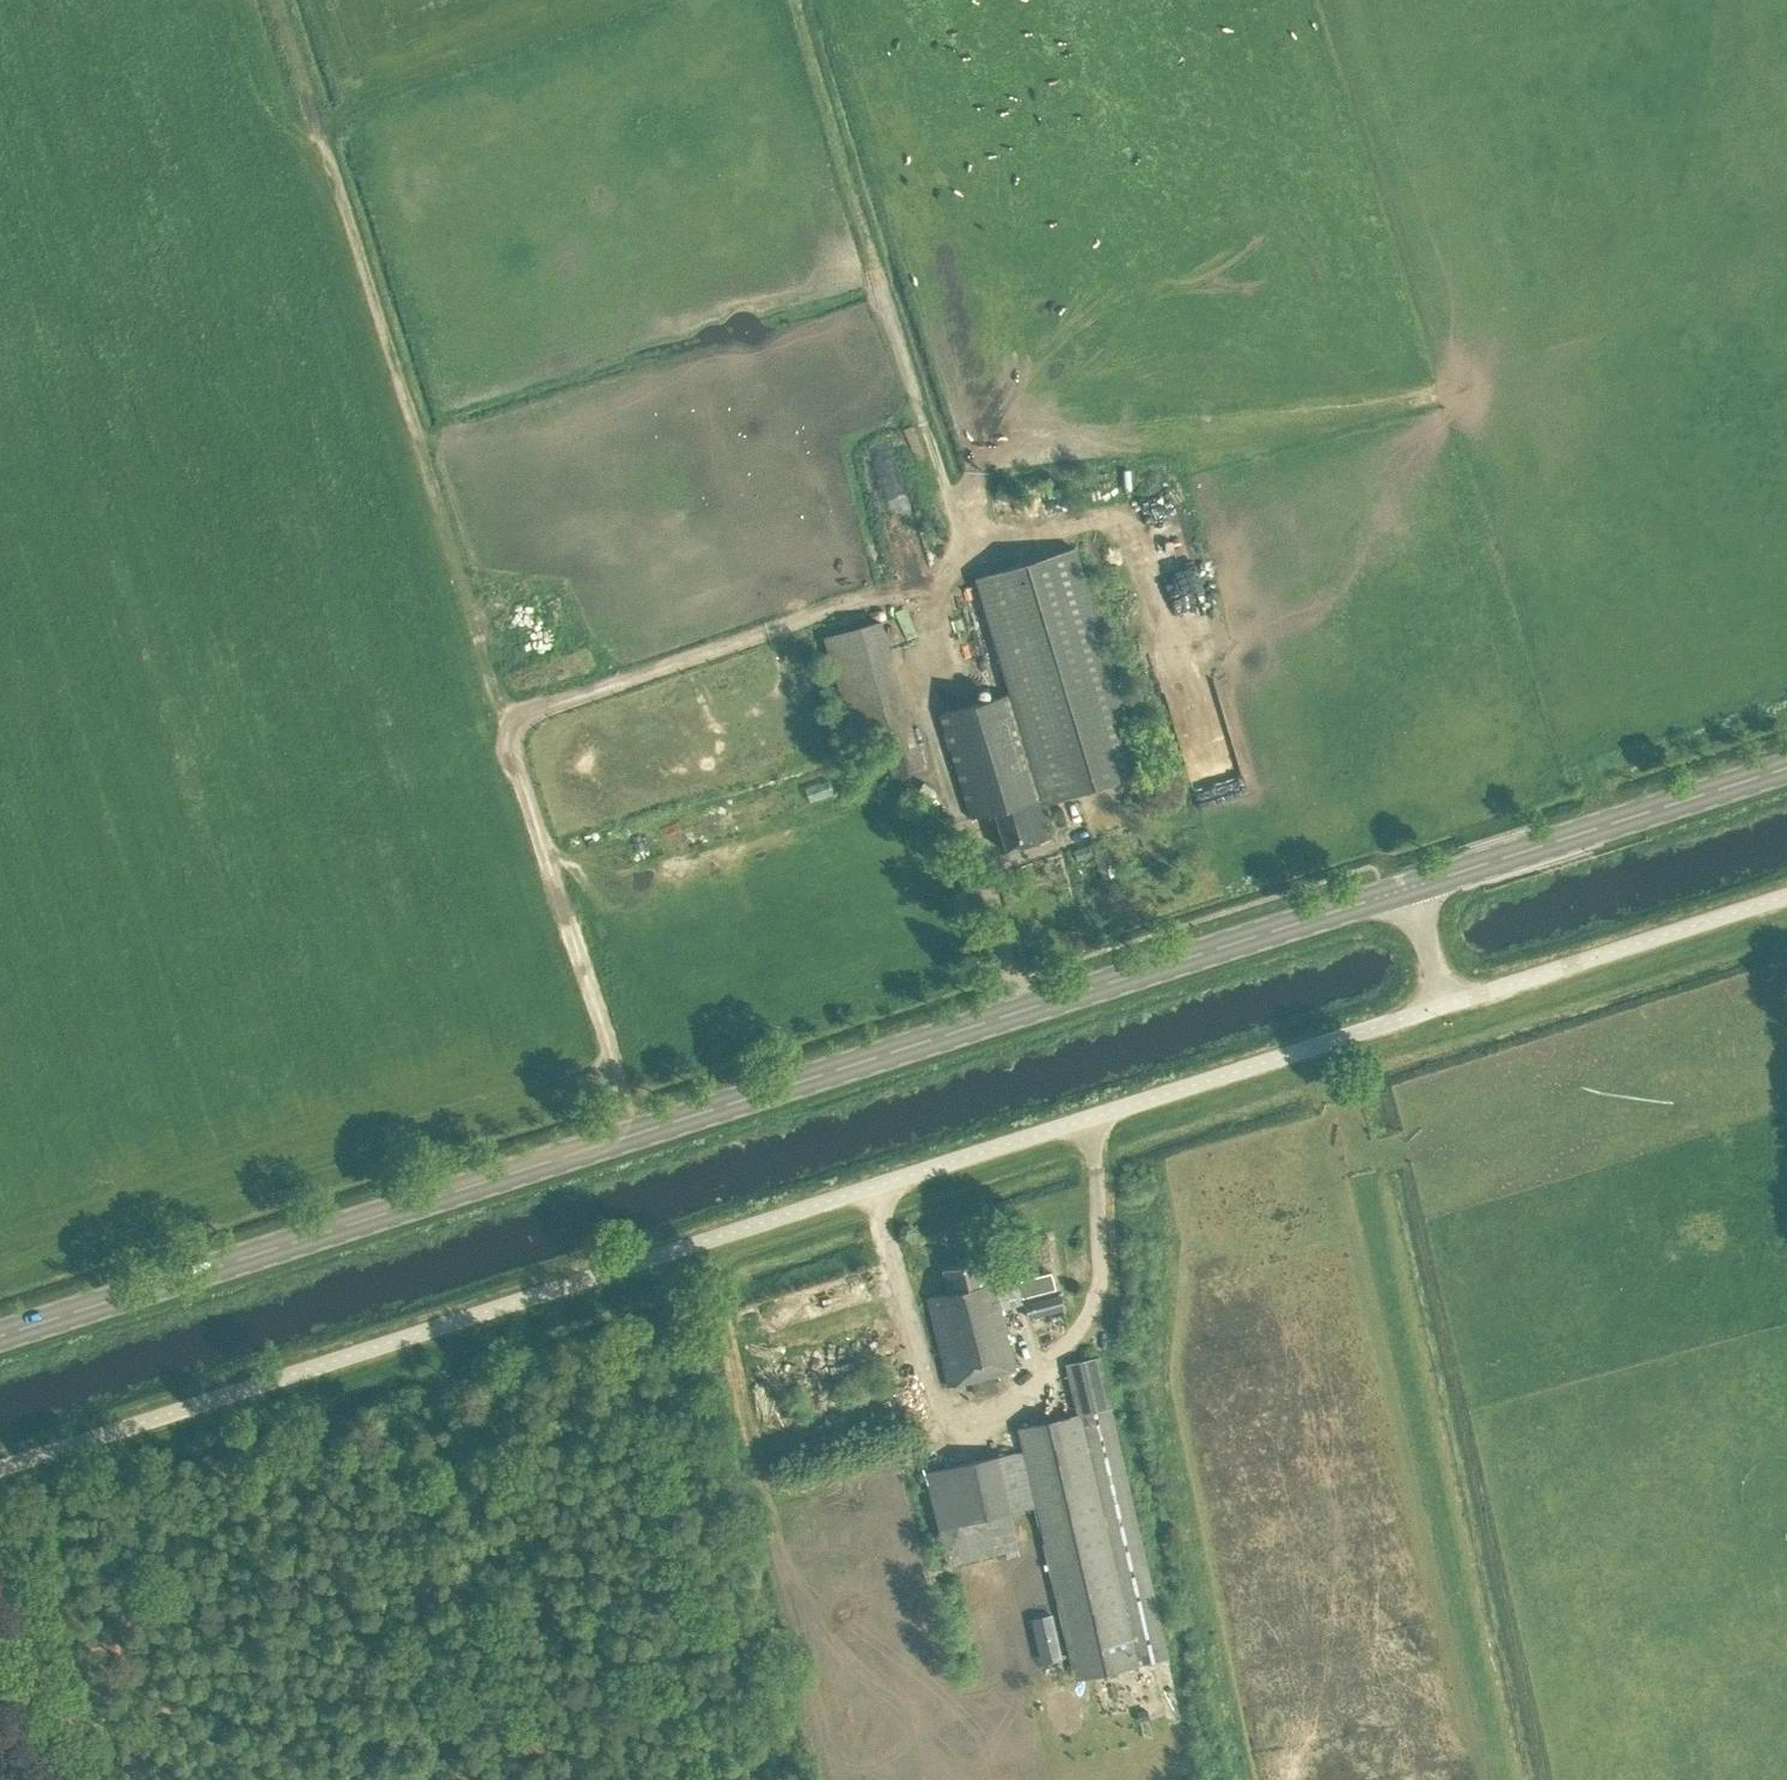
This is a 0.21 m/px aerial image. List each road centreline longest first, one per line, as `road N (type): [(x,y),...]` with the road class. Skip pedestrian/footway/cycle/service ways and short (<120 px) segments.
road 1 (unclassified): [(1443,1003),(0,1467)]
road 2 (primary): [(0,1334),(1407,882)]
road 3 (track): [(627,1135),(280,0)]
road 4 (primary): [(1407,882),(1786,763)]
road 5 (unclassified): [(1786,895),(1443,1003)]
road 6 (unclassified): [(1443,1003),(1407,882)]

